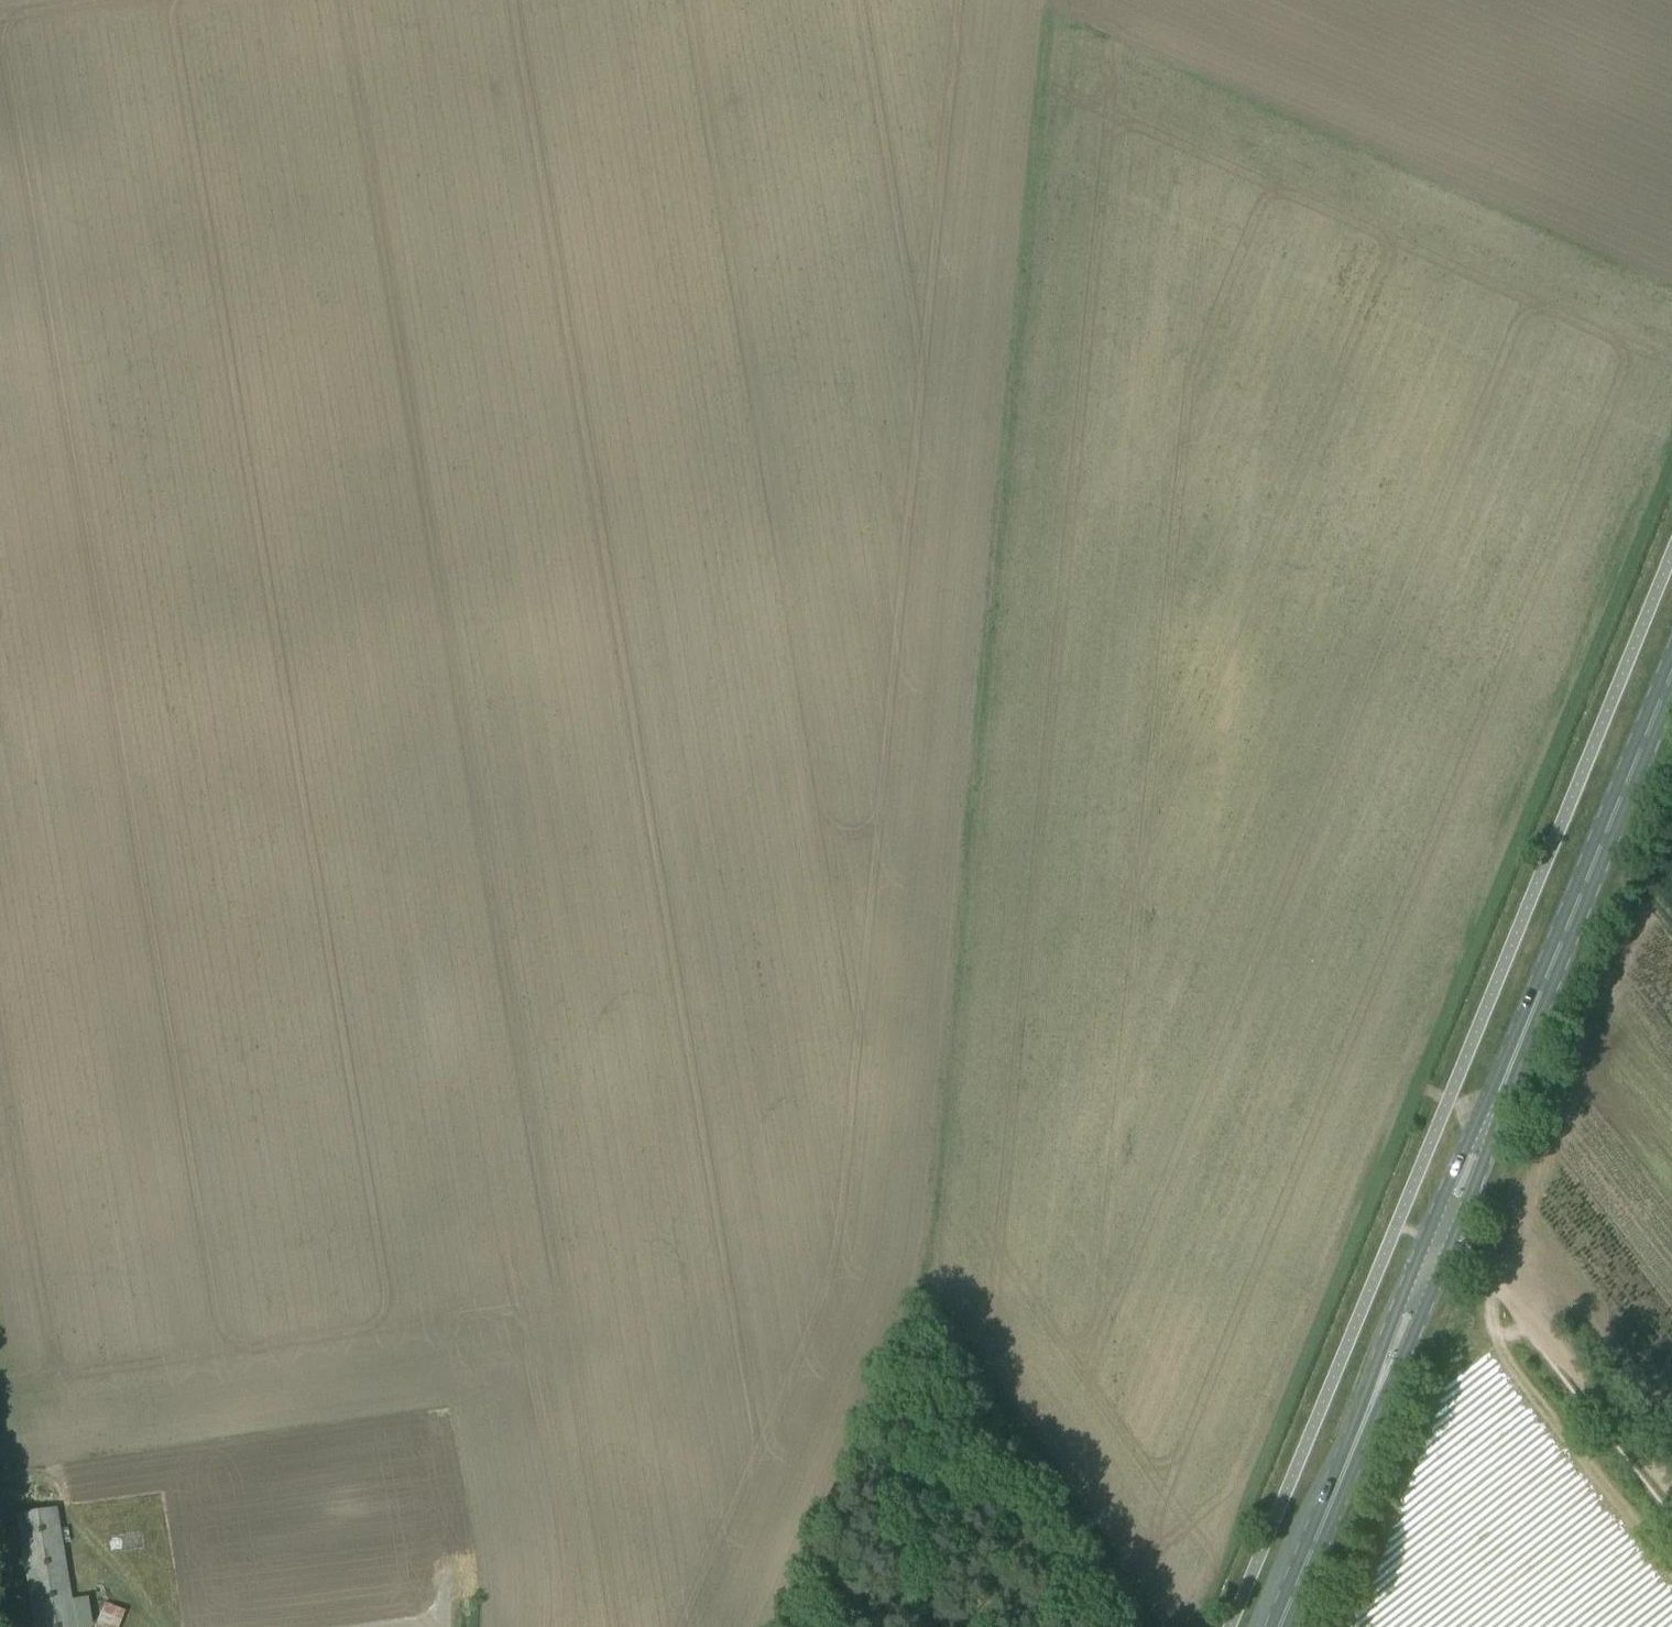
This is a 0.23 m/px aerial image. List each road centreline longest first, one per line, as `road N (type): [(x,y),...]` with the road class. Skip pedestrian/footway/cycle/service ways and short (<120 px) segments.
road 1 (primary): [(1492,1109),(1671,670)]
road 2 (primary): [(1279,1626),(1377,1391)]
road 3 (track): [(1671,1482),(1518,1302)]
road 4 (primary): [(1428,1239),(1384,1347),(1377,1391)]
road 5 (primary): [(1377,1391),(1404,1353),(1448,1251)]
road 6 (primary): [(1448,1251),(1484,1157),(1492,1109)]
road 7 (primary): [(1492,1109),(1462,1152),(1428,1239)]

